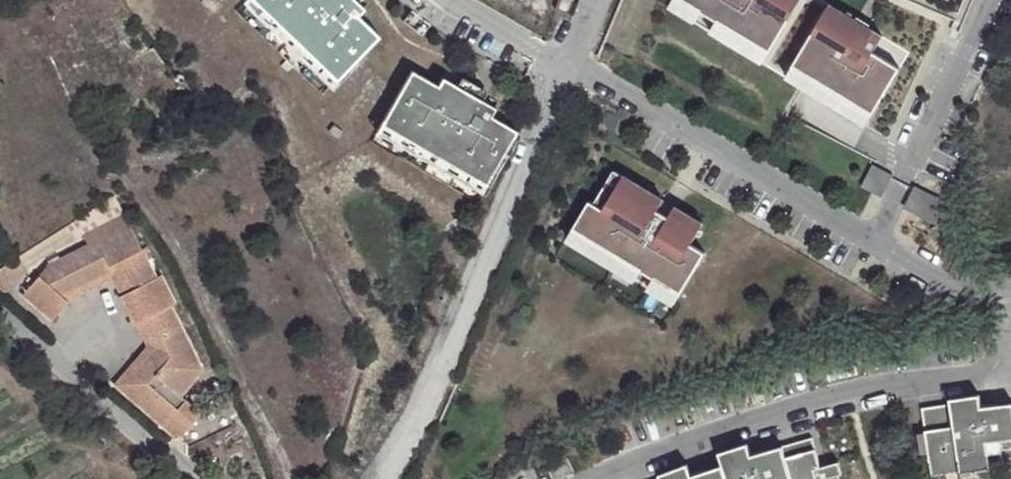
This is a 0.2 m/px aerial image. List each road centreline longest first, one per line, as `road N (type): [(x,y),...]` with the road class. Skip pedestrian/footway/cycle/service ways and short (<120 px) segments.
road 1 (unclassified): [(1010,294),(940,279),(569,66),(440,376),(383,478)]

